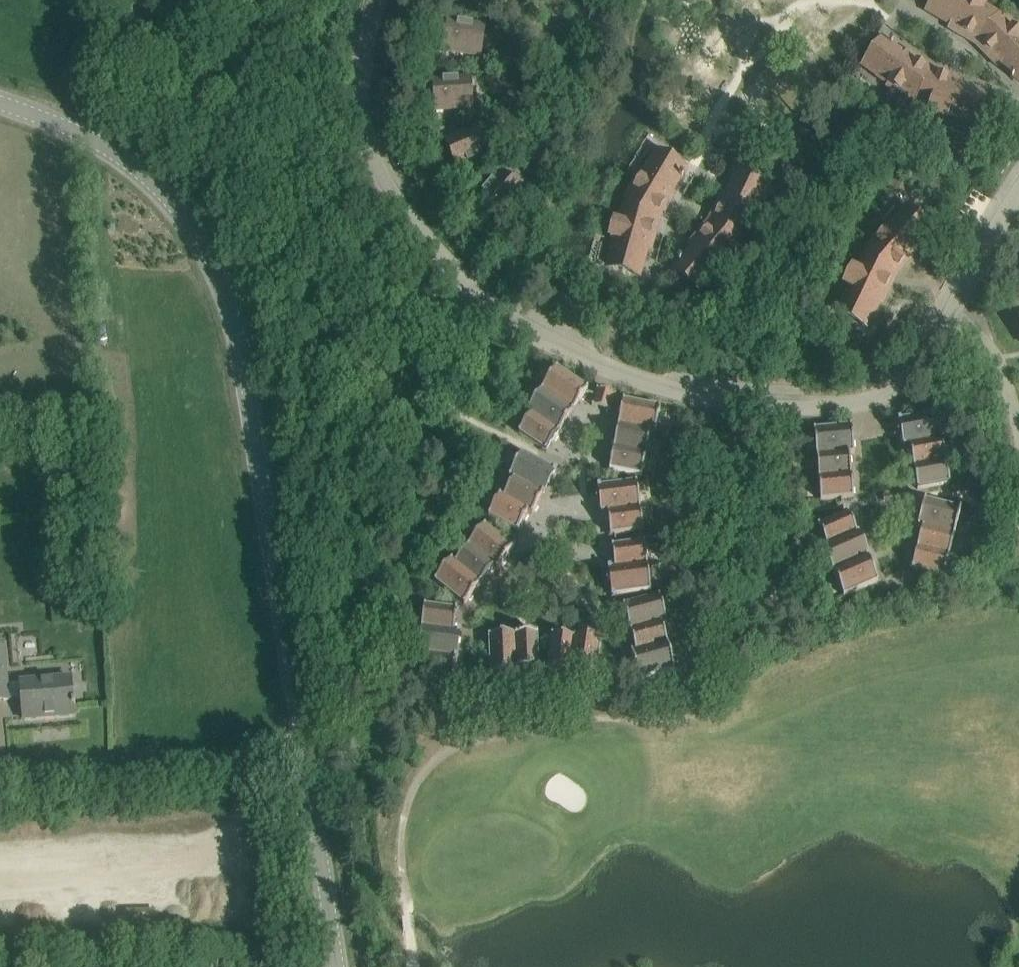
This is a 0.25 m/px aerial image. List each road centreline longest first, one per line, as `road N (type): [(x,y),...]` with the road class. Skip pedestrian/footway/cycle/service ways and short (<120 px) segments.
road 1 (unclassified): [(305,756),(234,342),(197,243),(152,185),(66,127),(0,105)]
road 2 (residential): [(378,0),(360,91),(375,161),(391,190),(482,296),(612,367)]
road 3 (unclassified): [(305,756),(0,785)]
road 4 (residential): [(612,367),(724,402),(807,407),(869,398)]
road 5 (unclassified): [(339,966),(305,756)]
road 6 (residential): [(950,317),(989,345),(1003,370),(1018,440)]
road 7 (residential): [(950,317),(1018,191)]

